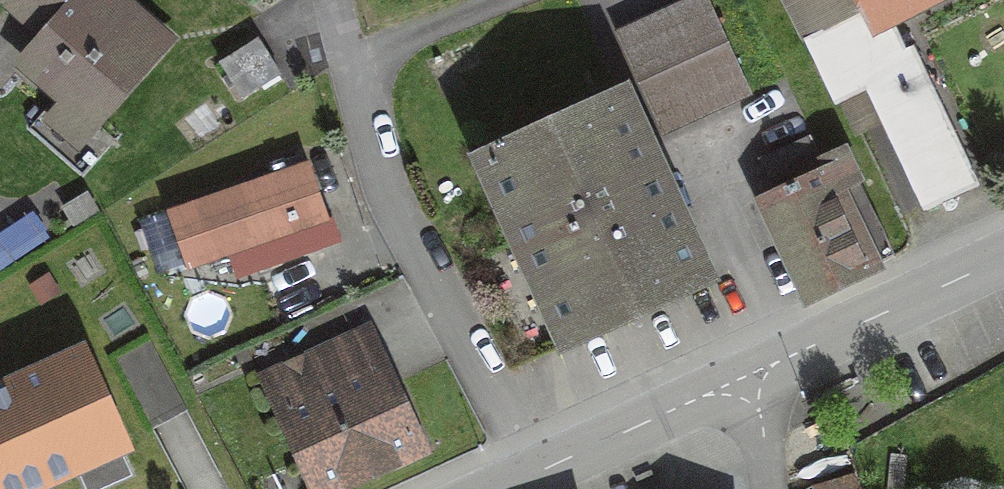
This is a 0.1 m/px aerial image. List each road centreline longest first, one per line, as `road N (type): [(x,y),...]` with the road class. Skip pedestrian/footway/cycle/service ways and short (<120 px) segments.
road 1 (residential): [(529,479),(378,195),(323,0)]
road 2 (residential): [(529,479),(1003,258)]

